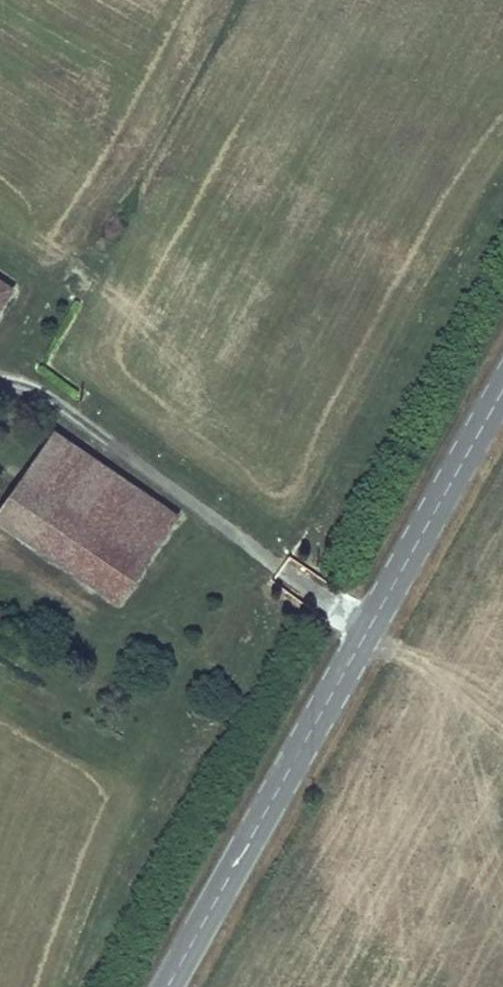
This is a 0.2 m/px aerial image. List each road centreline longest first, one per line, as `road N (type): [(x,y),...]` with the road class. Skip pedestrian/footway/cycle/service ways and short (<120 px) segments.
road 1 (tertiary): [(502,388),(167,986)]
road 2 (track): [(368,629),(50,399),(0,381)]

